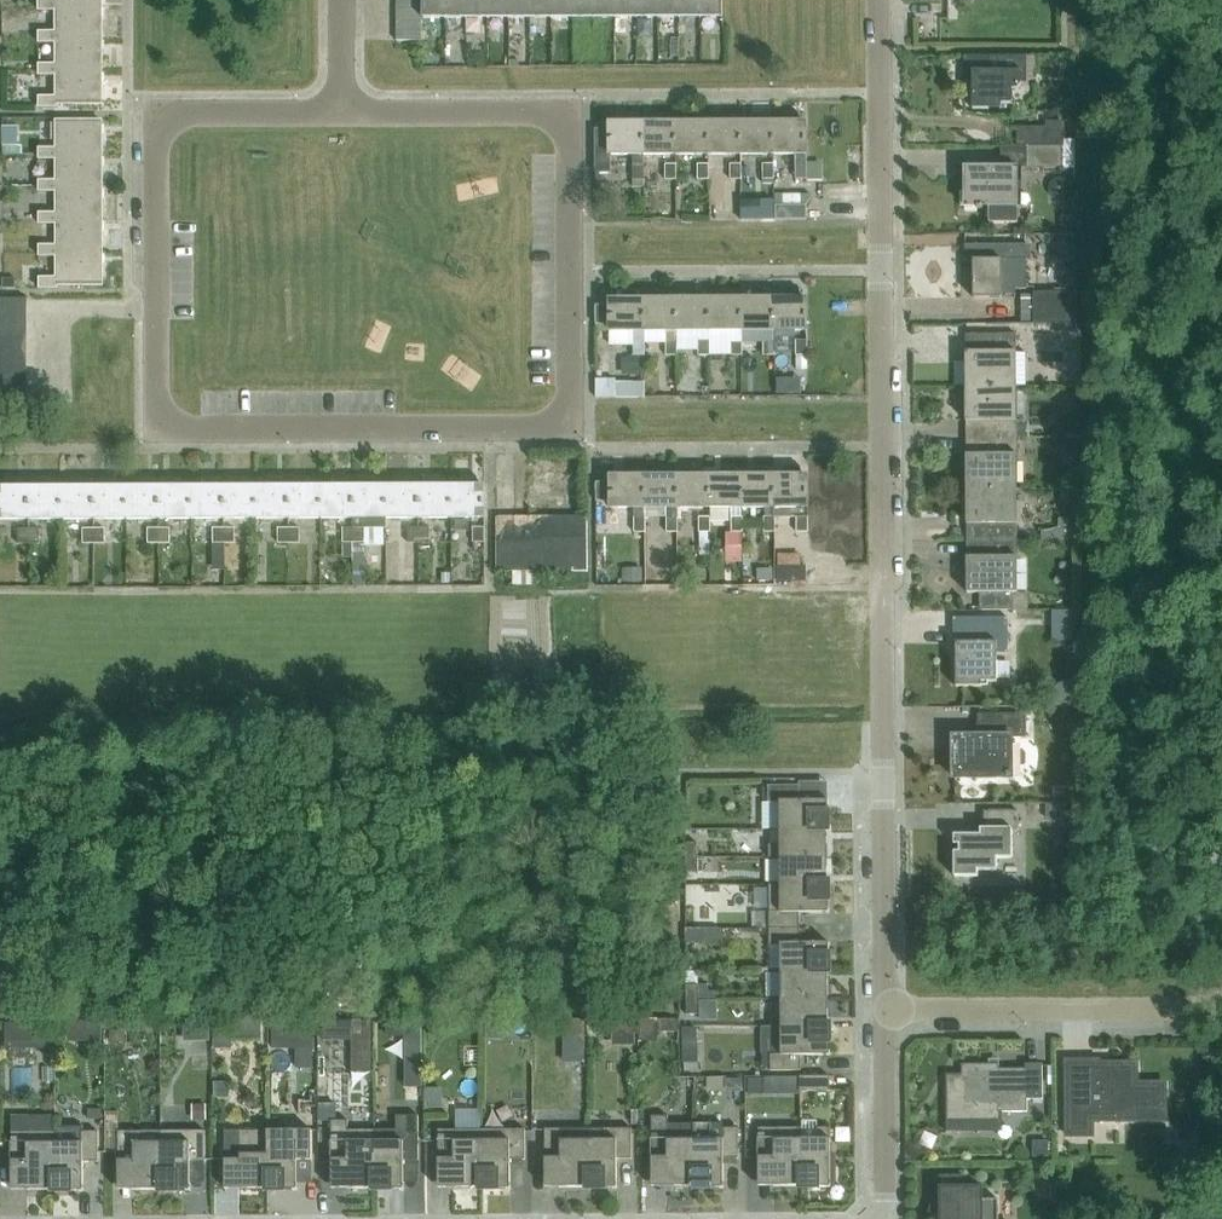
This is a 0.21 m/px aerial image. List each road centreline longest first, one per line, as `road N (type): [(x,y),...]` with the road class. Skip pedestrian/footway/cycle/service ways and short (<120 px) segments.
road 1 (residential): [(568,112),(570,427),(158,430),(156,113),(341,112)]
road 2 (residential): [(878,0),(883,762)]
road 3 (residential): [(885,1010),(1185,1008)]
road 4 (residential): [(885,1010),(883,762)]
road 5 (residential): [(568,112),(341,112)]
road 6 (residential): [(885,1218),(885,1010)]

